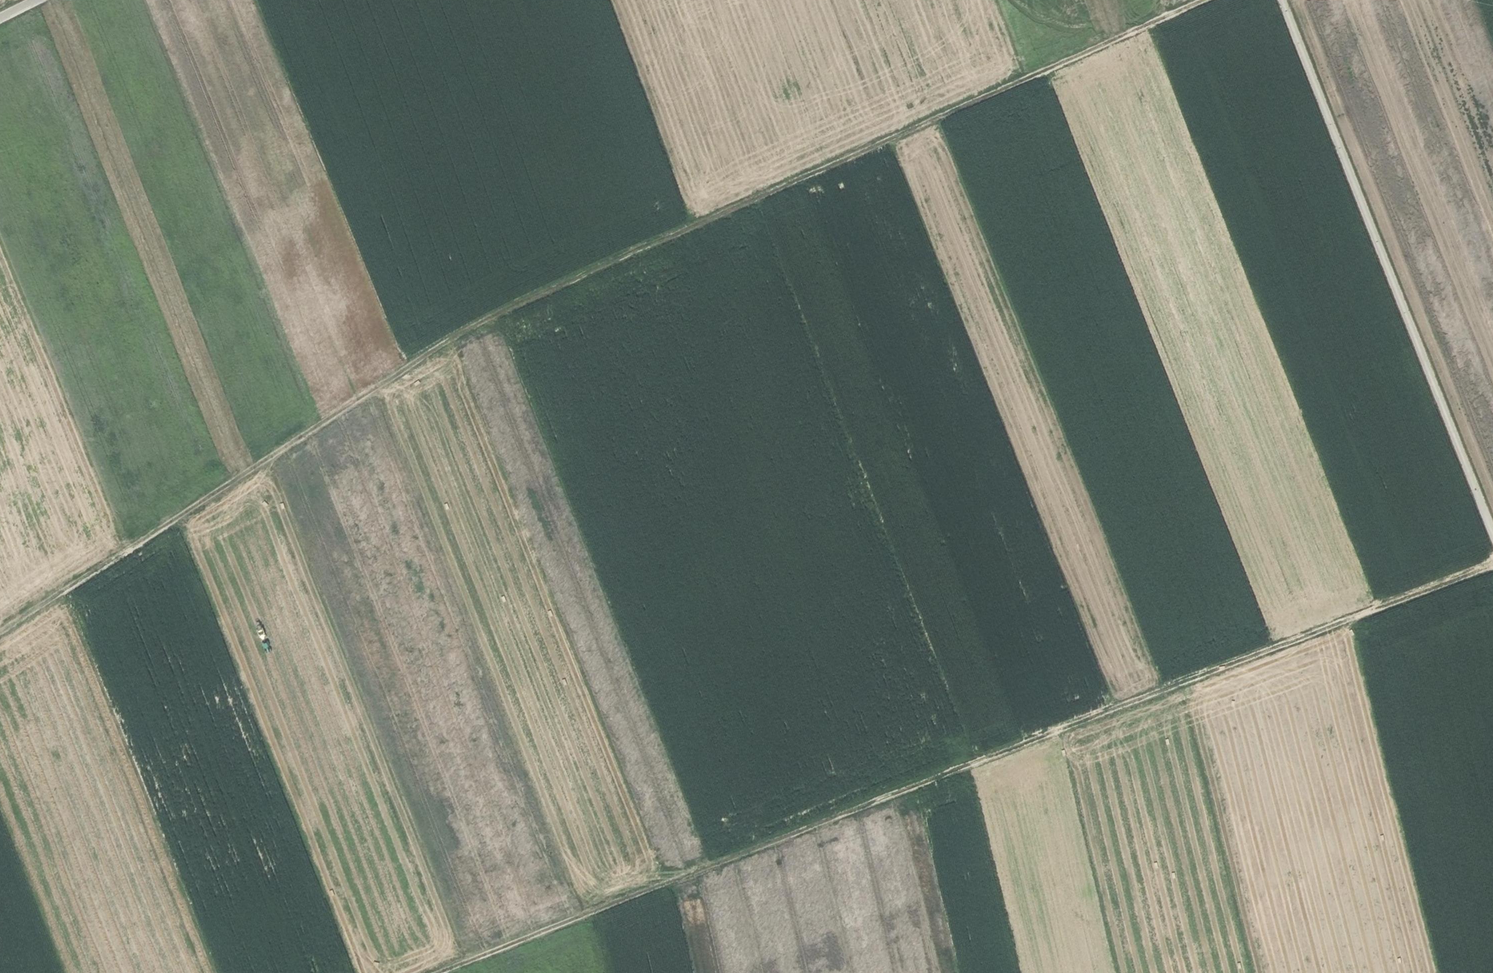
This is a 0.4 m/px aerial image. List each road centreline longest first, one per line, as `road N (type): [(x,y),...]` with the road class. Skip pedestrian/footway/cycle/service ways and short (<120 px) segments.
road 1 (track): [(1204,0),(500,313),(0,632)]
road 2 (track): [(436,972),(1492,566)]
road 3 (track): [(1492,535),(1281,0)]

